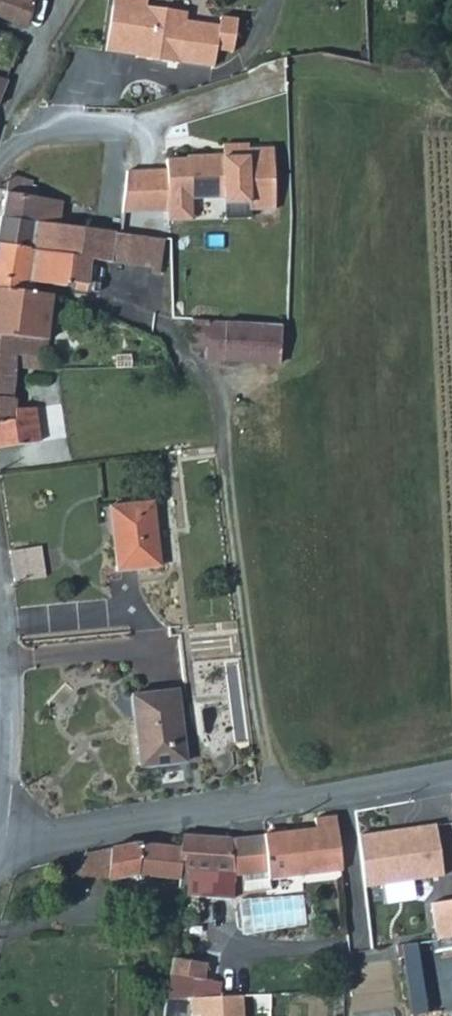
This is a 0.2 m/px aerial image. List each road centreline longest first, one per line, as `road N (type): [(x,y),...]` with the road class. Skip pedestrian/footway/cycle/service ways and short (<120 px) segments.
road 1 (residential): [(280,801),(264,763),(214,402),(194,362),(137,303)]
road 2 (unclassified): [(0,835),(74,835),(280,801)]
road 3 (unclassified): [(280,801),(451,769)]
road 4 (unclassified): [(0,119),(68,0)]
road 5 (unclassified): [(0,764),(0,634)]

